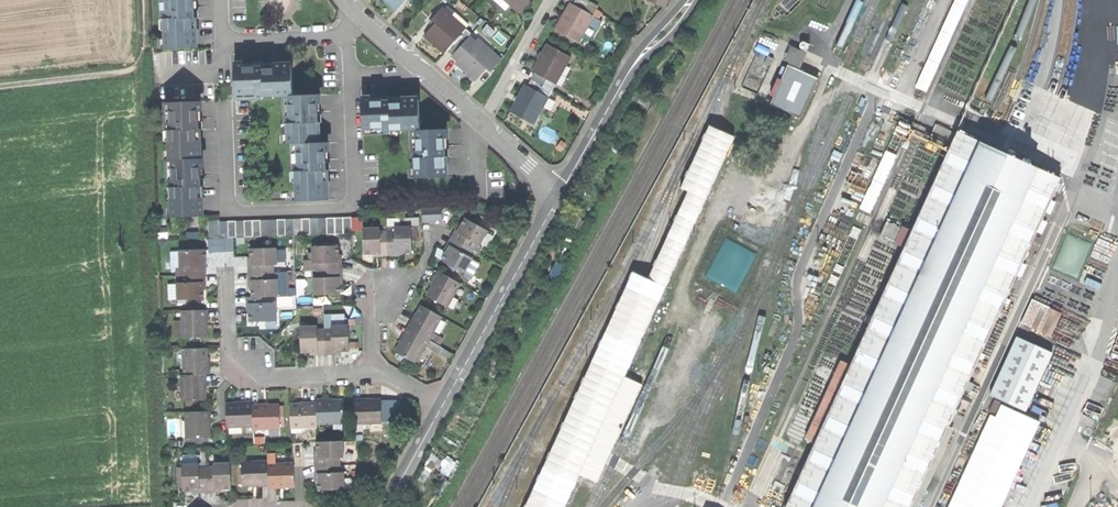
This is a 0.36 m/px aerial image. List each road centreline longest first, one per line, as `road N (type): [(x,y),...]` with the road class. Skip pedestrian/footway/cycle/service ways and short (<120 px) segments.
road 1 (residential): [(218,101),(222,204),(236,213),(345,209),(353,199),(343,31)]
road 2 (residential): [(560,194),(442,406)]
road 3 (residential): [(372,375),(264,378),(242,363),(226,338),(224,267)]
road 4 (track): [(0,87),(129,72),(146,41),(144,0)]
road 5 (residential): [(482,124),(356,12)]
road 6 (residential): [(223,0),(225,40),(343,31)]
road 7 (residential): [(482,124),(552,0)]
road 8 (residential): [(619,88),(560,194)]

